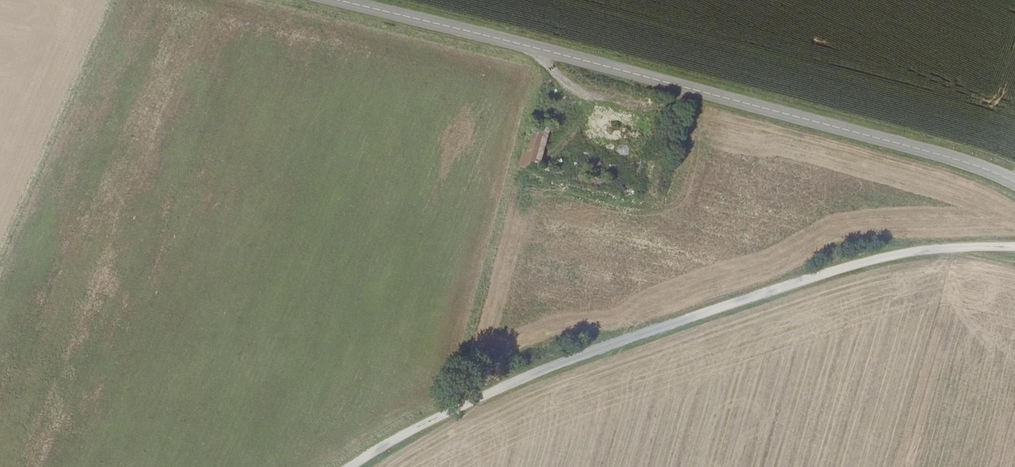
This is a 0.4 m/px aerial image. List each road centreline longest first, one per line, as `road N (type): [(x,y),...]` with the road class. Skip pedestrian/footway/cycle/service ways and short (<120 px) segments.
road 1 (tertiary): [(1014,182),(906,146),(339,0)]
road 2 (track): [(1014,248),(903,254),(651,332),(533,375),(358,466)]

